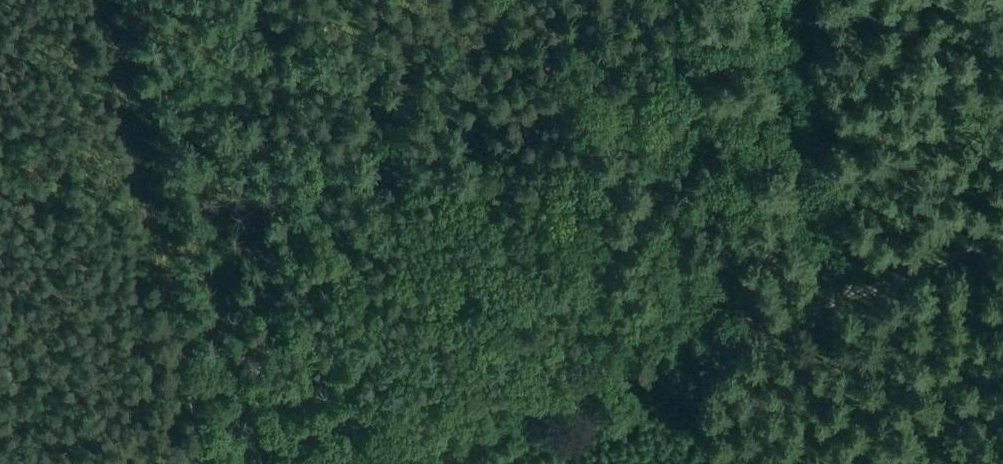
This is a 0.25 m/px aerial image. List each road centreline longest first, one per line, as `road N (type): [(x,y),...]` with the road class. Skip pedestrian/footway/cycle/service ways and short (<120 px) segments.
road 1 (track): [(410,463),(858,293)]
road 2 (track): [(214,463),(101,0)]
road 3 (track): [(858,293),(1002,235)]

